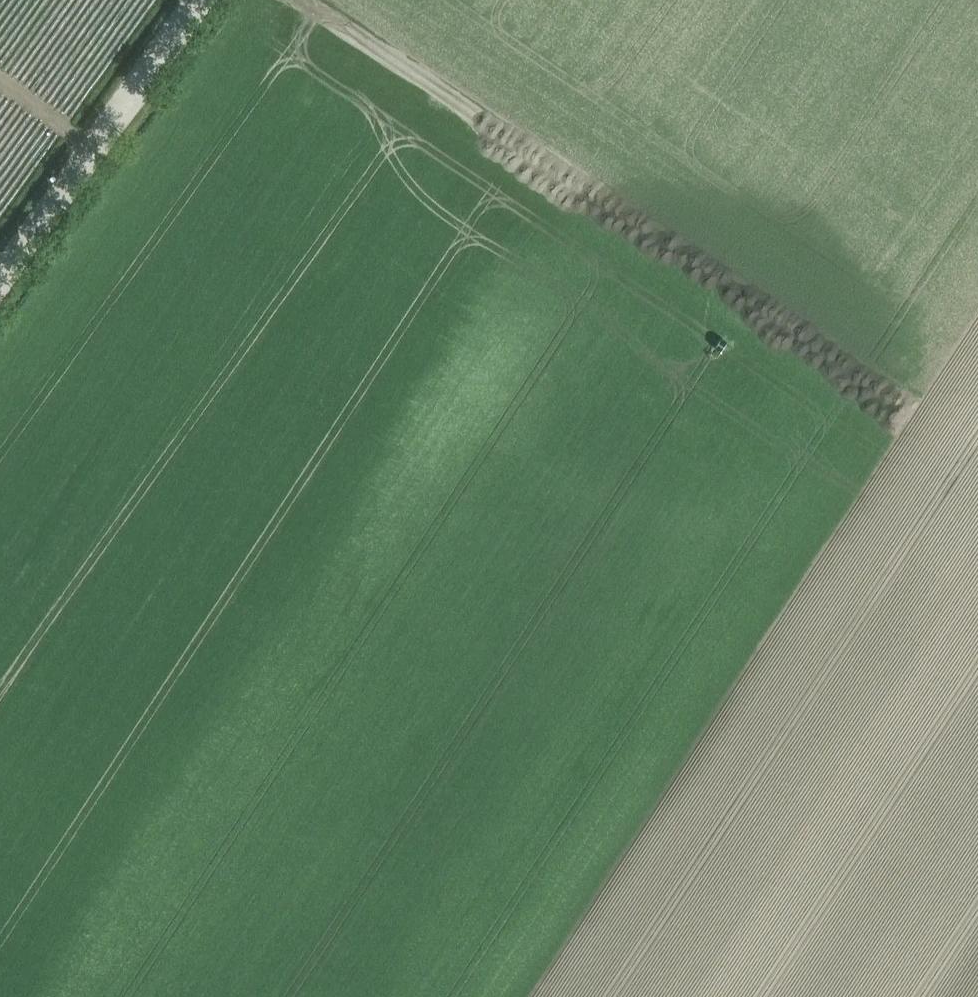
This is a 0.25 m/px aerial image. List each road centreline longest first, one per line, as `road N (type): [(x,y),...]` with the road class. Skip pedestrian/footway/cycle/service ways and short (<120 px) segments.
road 1 (unclassified): [(0,286),(203,0)]

